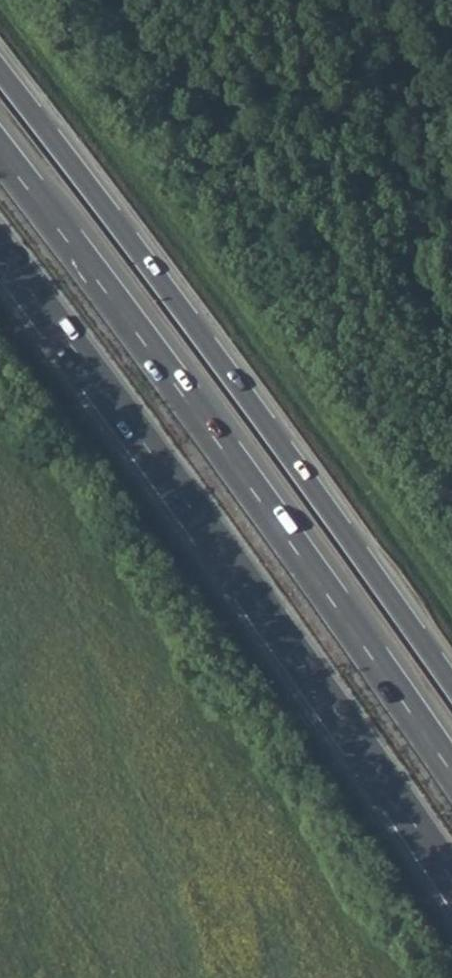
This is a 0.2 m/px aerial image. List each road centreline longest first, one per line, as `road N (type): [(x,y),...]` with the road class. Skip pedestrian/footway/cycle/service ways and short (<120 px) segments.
road 1 (trunk): [(0,252),(451,879)]
road 2 (trunk): [(451,686),(0,67)]
road 3 (trunk): [(332,600),(0,153)]
road 4 (trunk): [(451,773),(332,600)]

